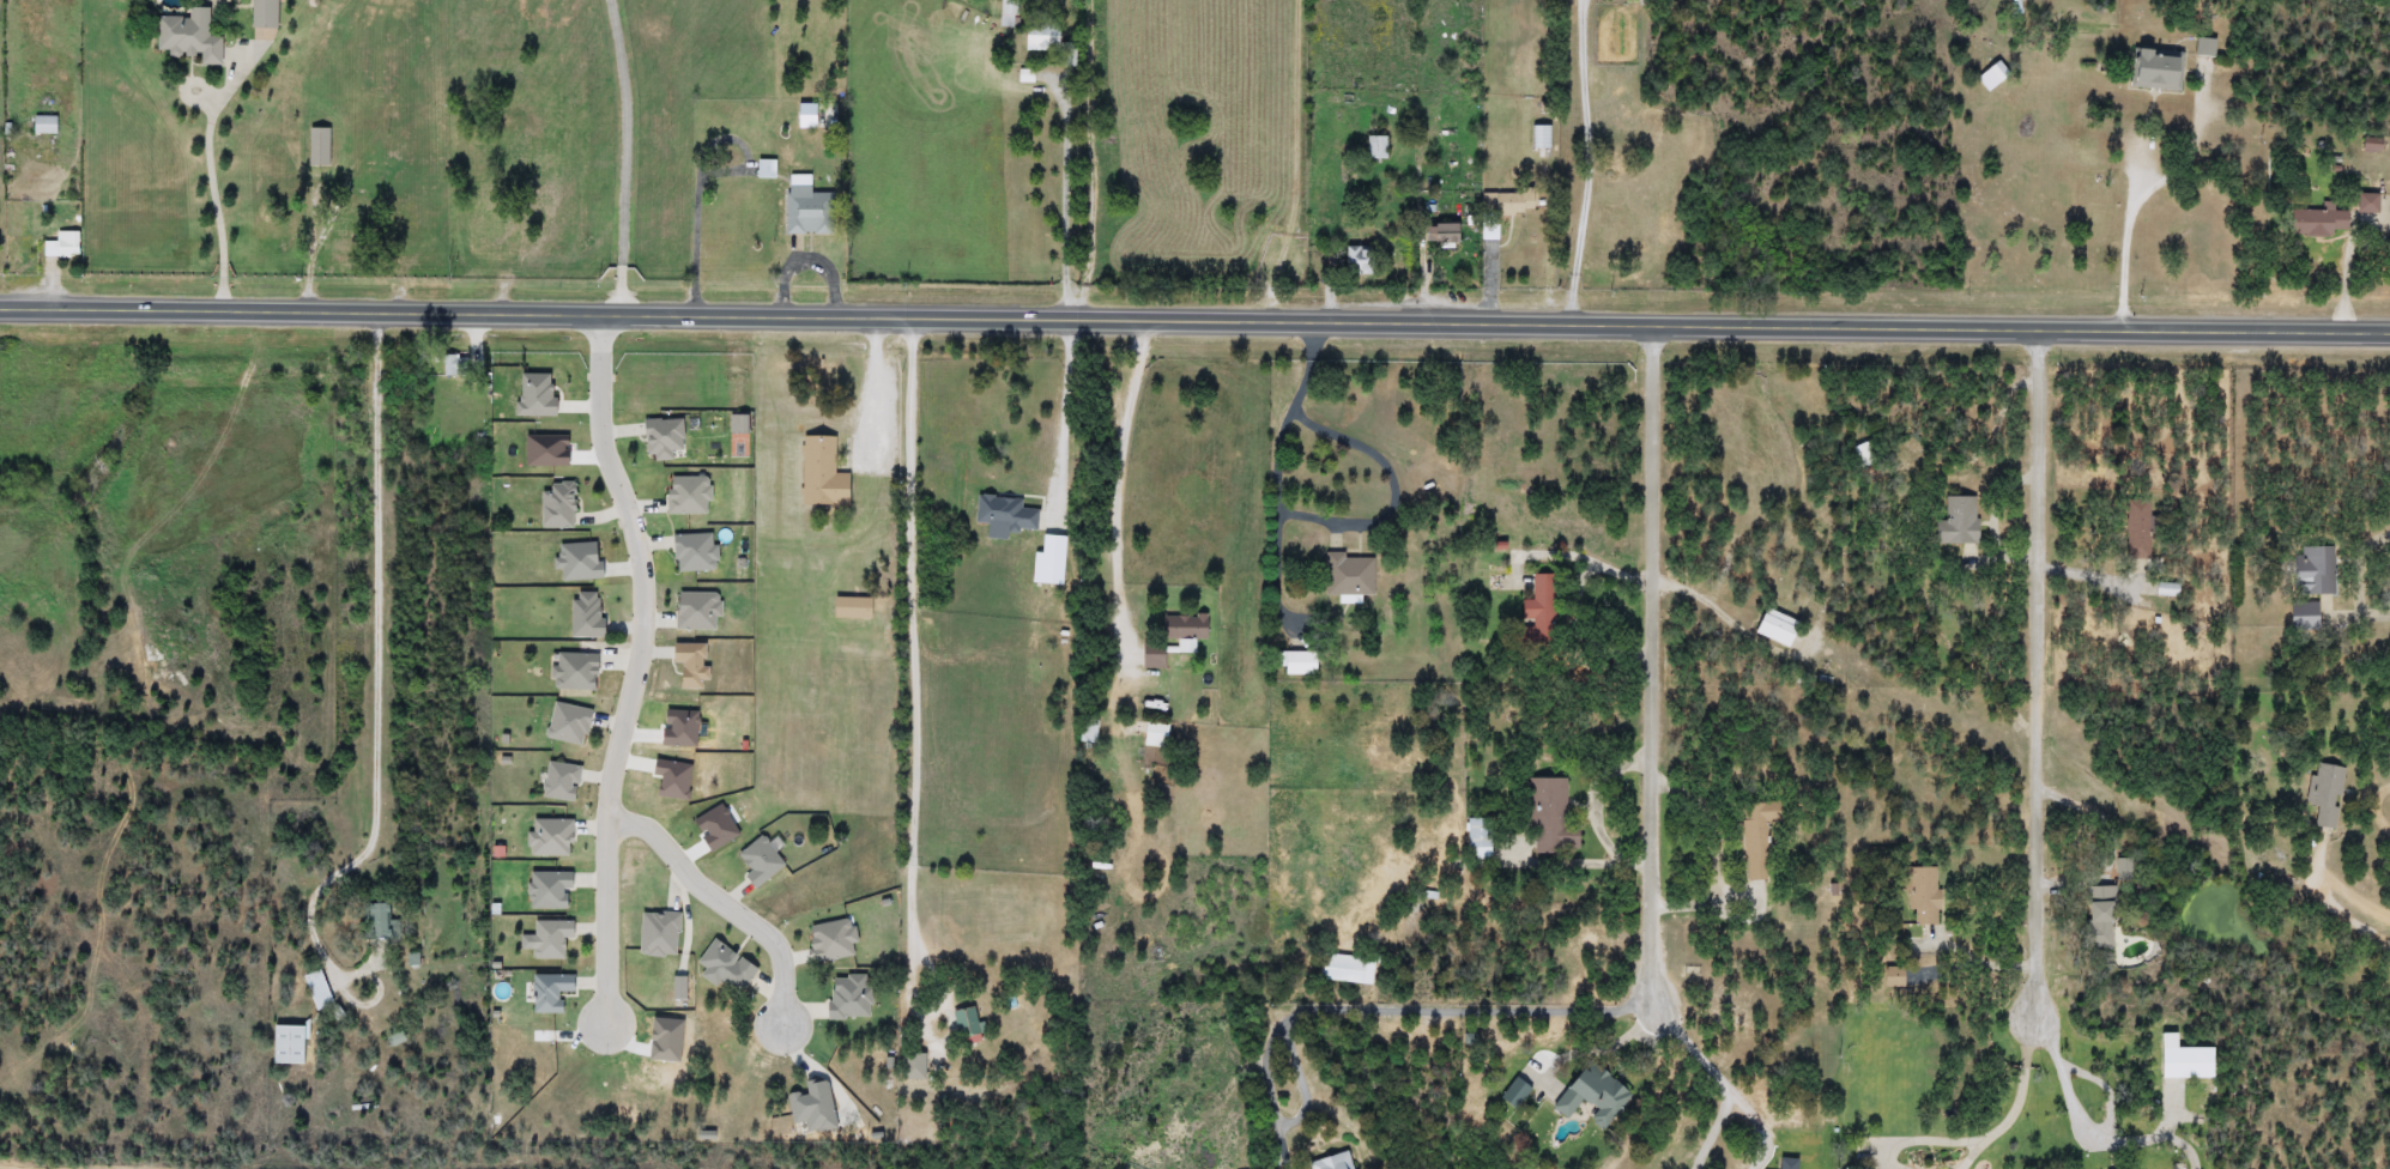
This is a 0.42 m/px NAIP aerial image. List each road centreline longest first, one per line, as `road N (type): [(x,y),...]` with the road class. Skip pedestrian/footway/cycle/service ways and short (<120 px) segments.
road 1 (tertiary): [(2389,332),(0,307)]
road 2 (residential): [(375,957),(359,977),(347,976),(314,923),(320,885),(371,841),(377,799),(375,313)]
road 3 (residential): [(601,314),(601,441),(643,568),(637,660),(609,788),(605,1025)]
road 4 (residential): [(1653,1006),(1652,323)]
road 5 (residential): [(2033,1010),(2035,328)]
road 6 (residential): [(912,319),(915,962)]
road 7 (residential): [(609,824),(646,826),(692,882),(776,945),(782,1026)]

